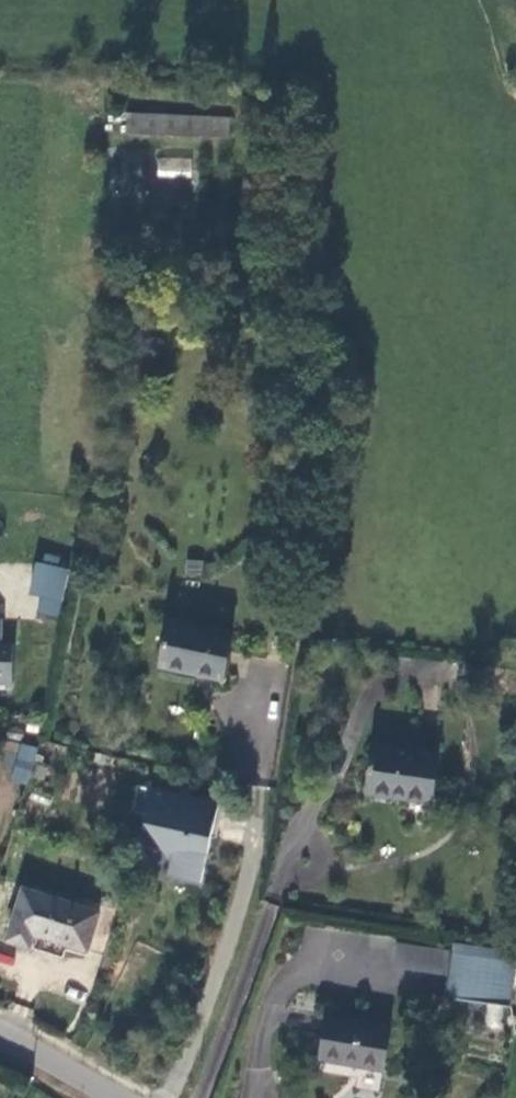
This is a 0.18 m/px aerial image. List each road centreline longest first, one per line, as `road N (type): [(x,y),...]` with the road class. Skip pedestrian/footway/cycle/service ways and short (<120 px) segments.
road 1 (unclassified): [(0,1037),(117,1097)]

